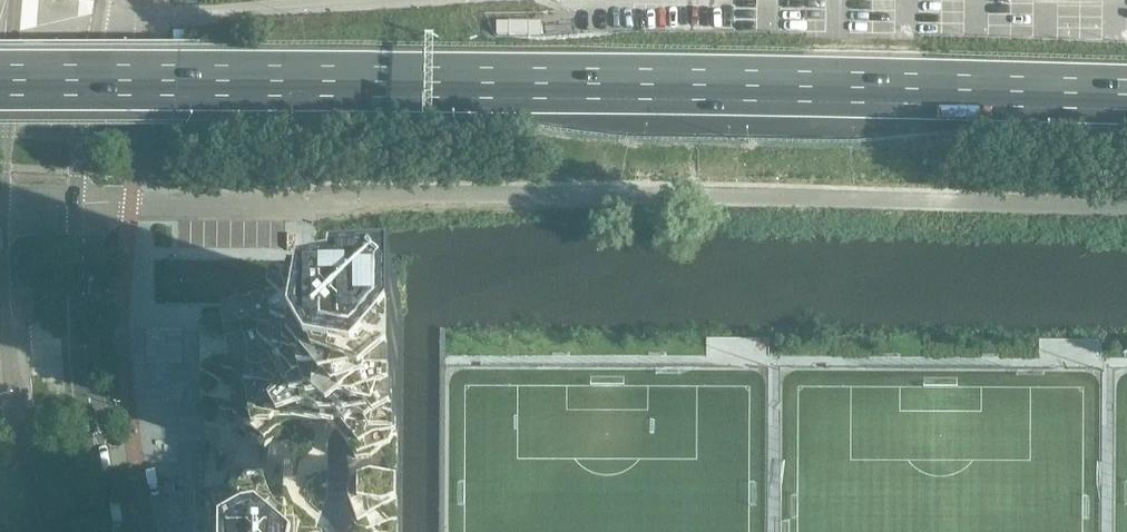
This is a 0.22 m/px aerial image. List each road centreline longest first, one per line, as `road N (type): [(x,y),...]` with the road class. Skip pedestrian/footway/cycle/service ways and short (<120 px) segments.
road 1 (motorway): [(0,81),(768,84),(1126,95)]
road 2 (secondary): [(108,531),(85,385),(79,205),(81,132),(102,0)]
road 3 (secondary): [(16,0),(0,220)]
road 4 (secondary): [(0,352),(30,531)]

